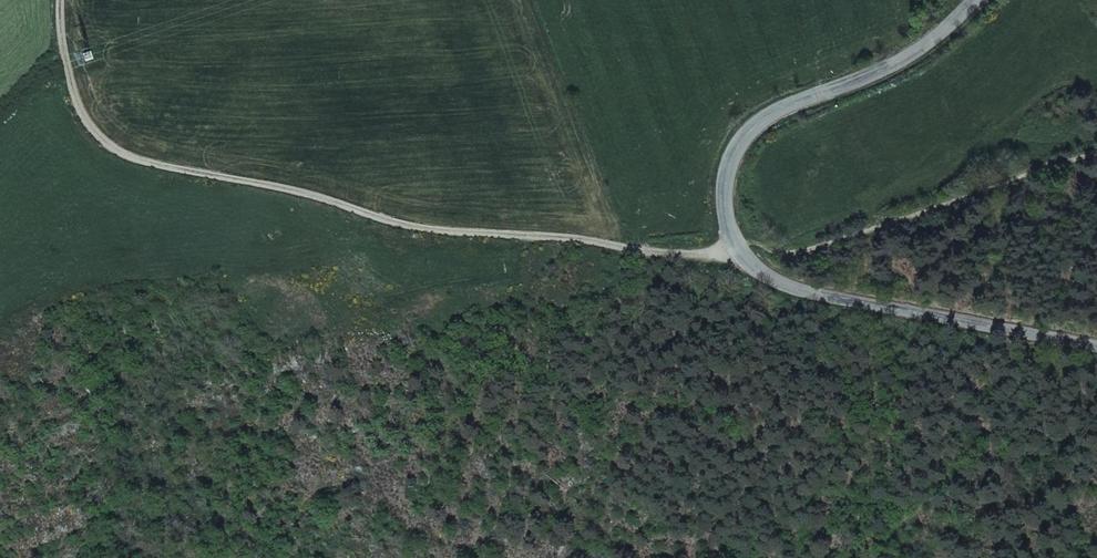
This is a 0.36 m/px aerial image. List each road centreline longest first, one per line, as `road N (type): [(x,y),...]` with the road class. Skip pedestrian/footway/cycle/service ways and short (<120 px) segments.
road 1 (track): [(66,0),(64,67),(83,124),(118,160),(305,196),(437,237),(594,242),(676,255),(852,226),(1096,145)]
road 2 (tertiary): [(970,0),(886,66),(761,121),(730,164),(733,245),(779,283),(1096,356)]

